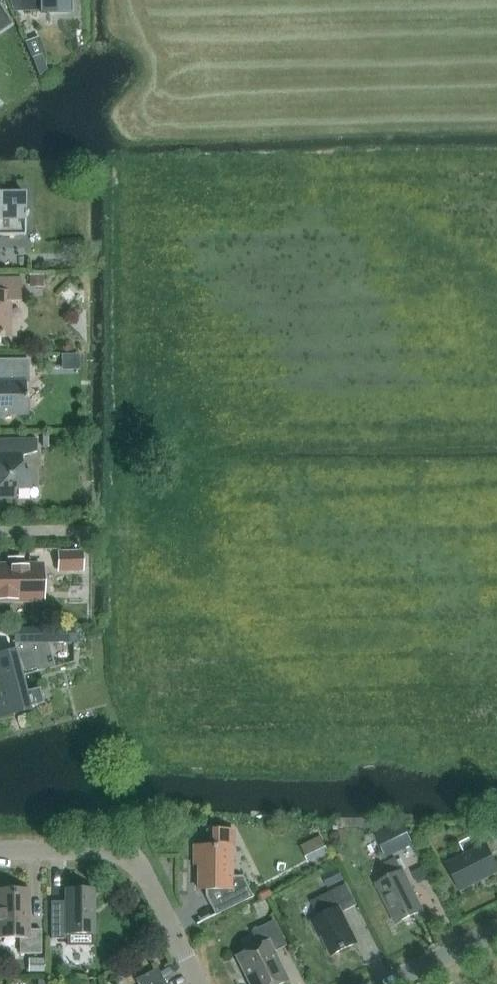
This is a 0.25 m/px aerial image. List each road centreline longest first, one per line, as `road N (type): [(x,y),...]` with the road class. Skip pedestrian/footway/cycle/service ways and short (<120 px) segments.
road 1 (residential): [(197,983),(137,863),(122,852),(0,849)]

